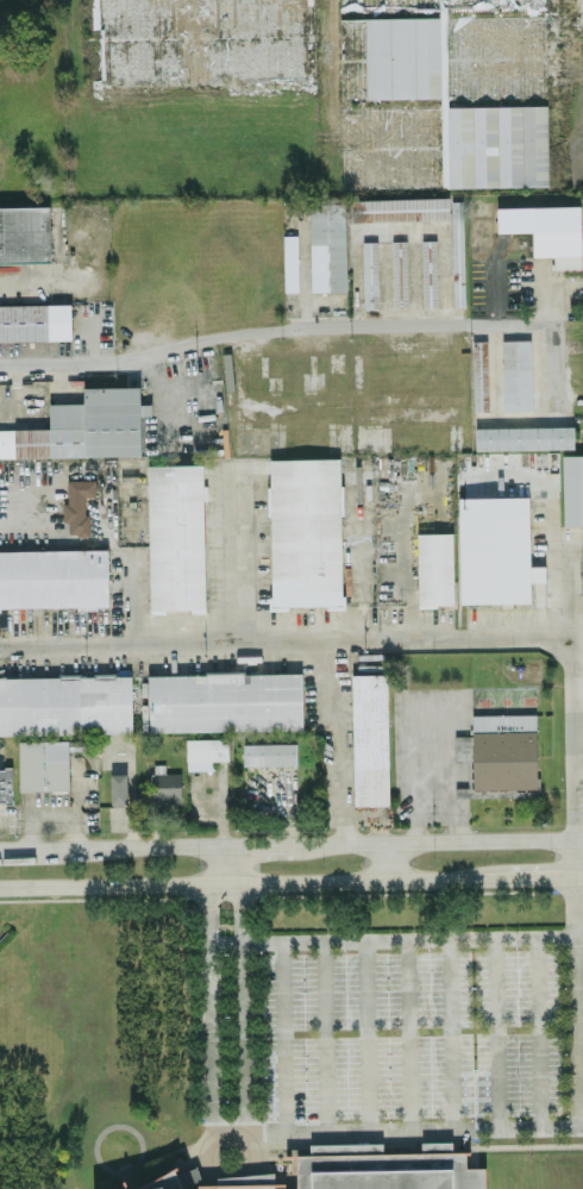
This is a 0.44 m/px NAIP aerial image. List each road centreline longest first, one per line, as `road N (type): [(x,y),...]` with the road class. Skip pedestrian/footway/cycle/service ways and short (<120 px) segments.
road 1 (residential): [(0,365),(118,367),(275,336),(550,330)]
road 2 (residential): [(0,889),(485,877)]
road 3 (residential): [(582,839),(289,843)]
road 4 (residential): [(220,845),(68,849)]

